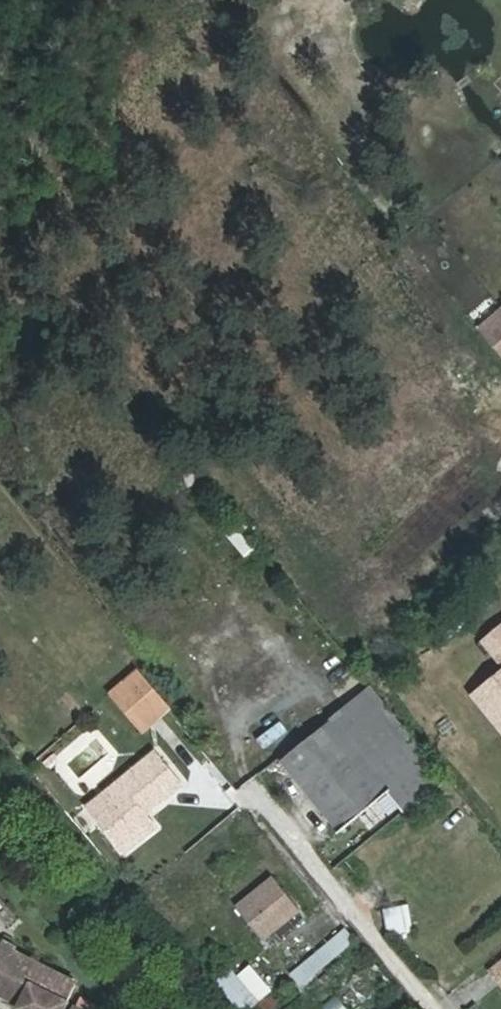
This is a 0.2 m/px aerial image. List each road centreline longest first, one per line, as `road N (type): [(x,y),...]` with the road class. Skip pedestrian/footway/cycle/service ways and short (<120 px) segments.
road 1 (residential): [(437,1008),(255,790)]

